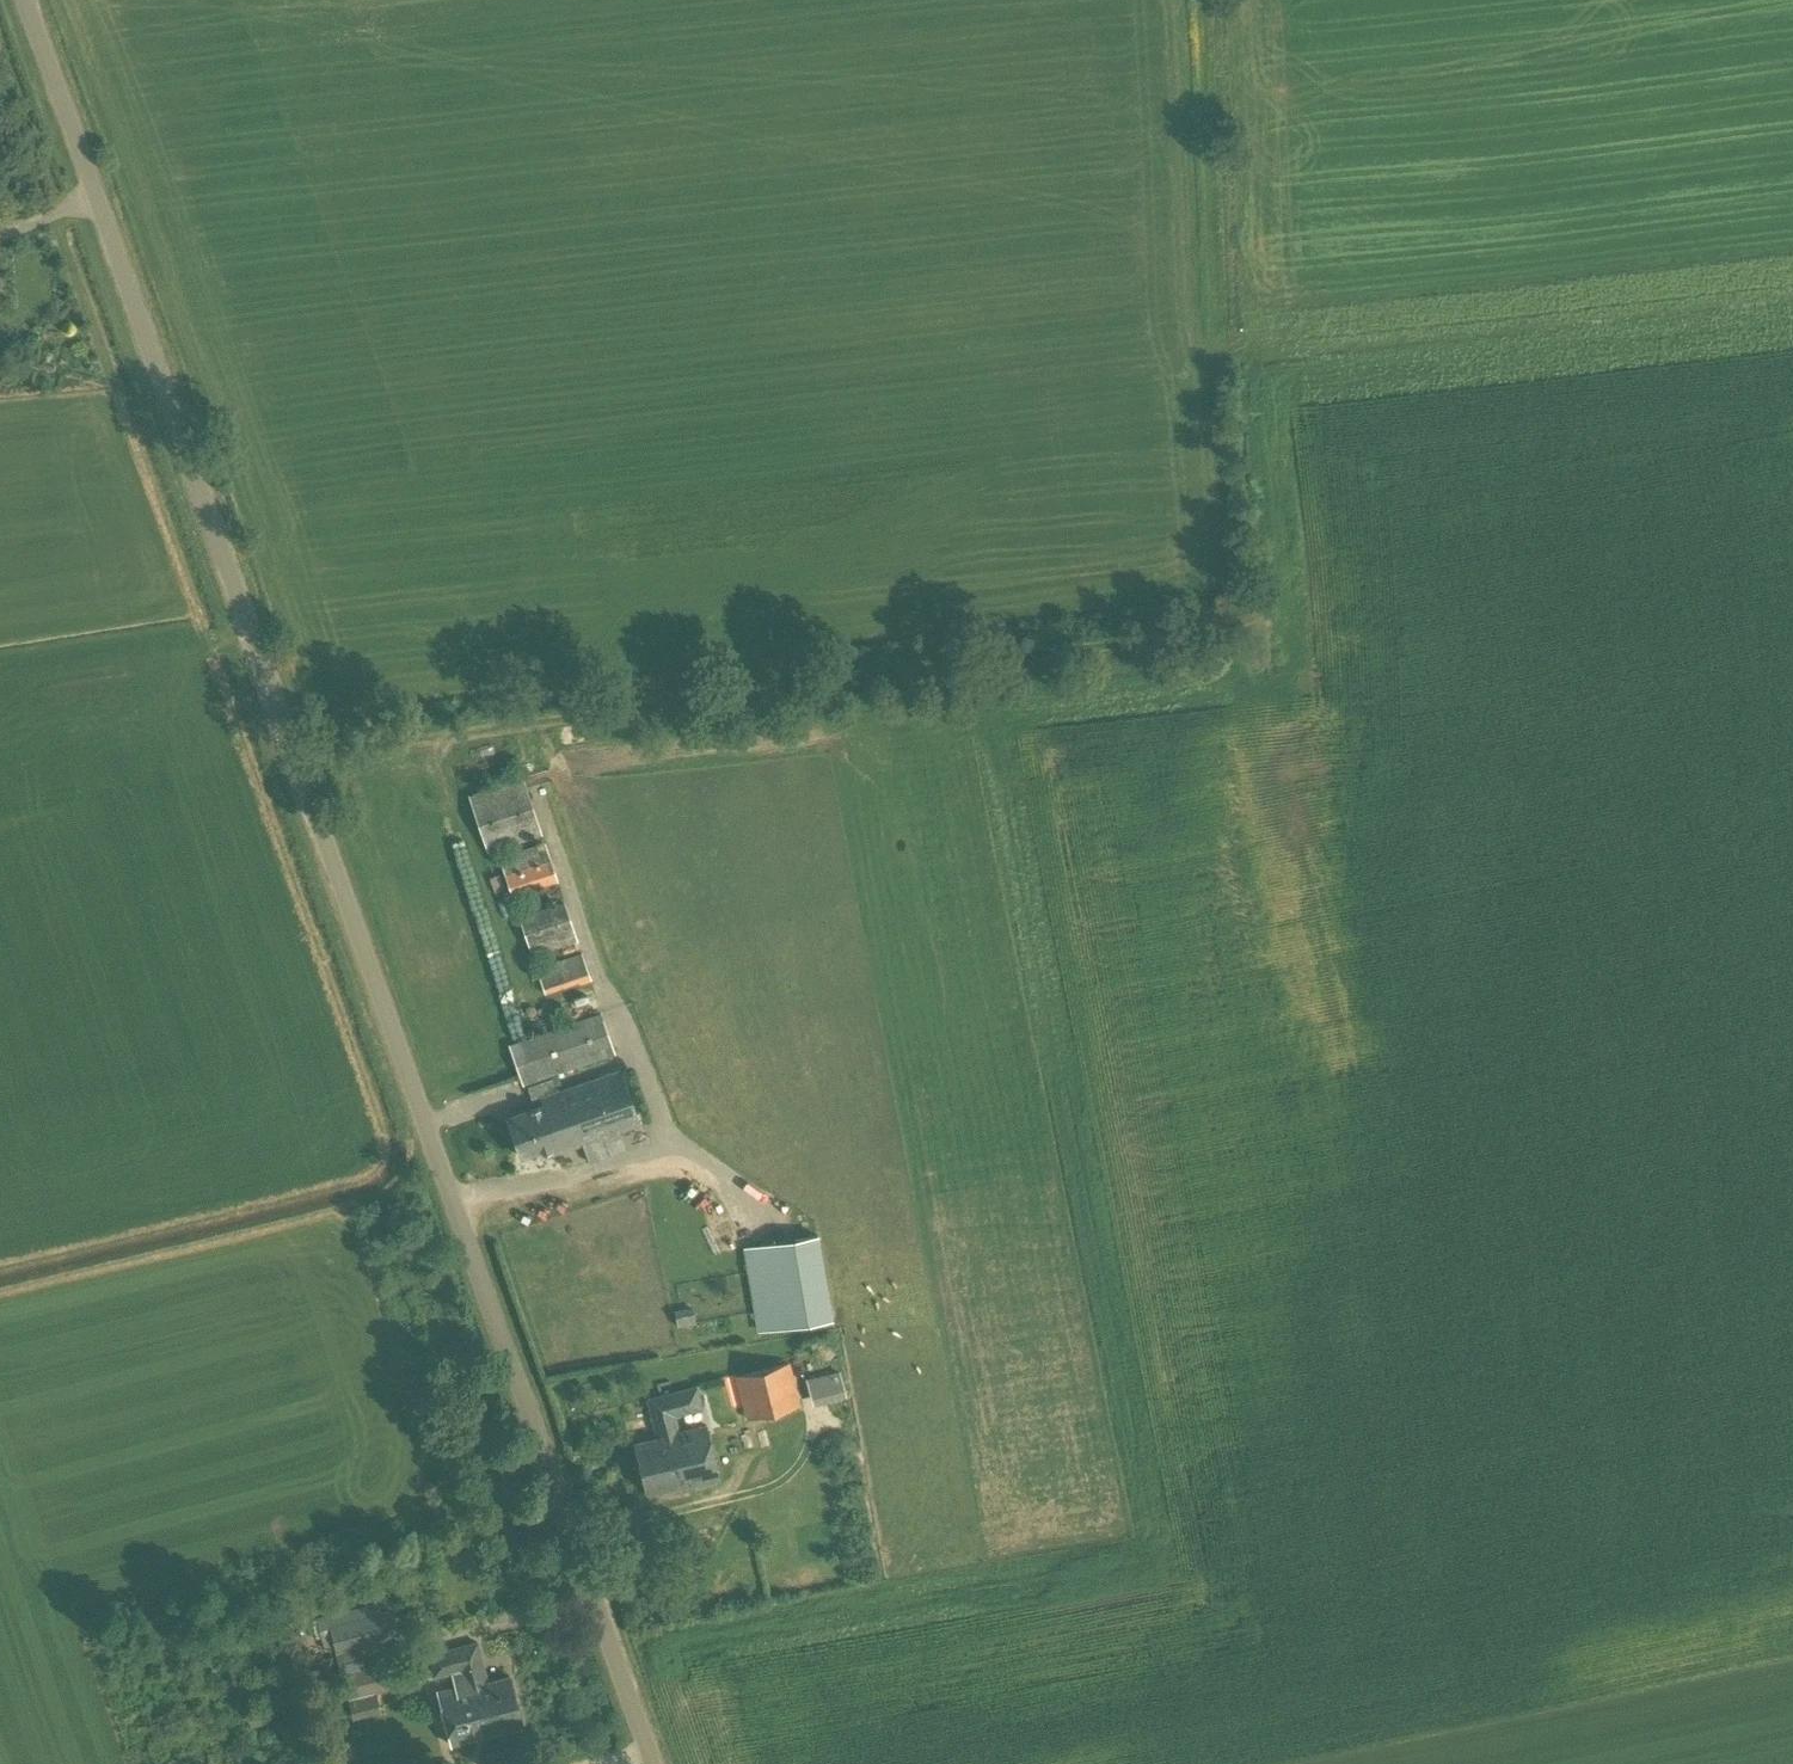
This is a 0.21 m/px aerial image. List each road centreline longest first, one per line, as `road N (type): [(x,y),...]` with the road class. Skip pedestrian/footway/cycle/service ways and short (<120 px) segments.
road 1 (unclassified): [(643,1763),(21,0)]

